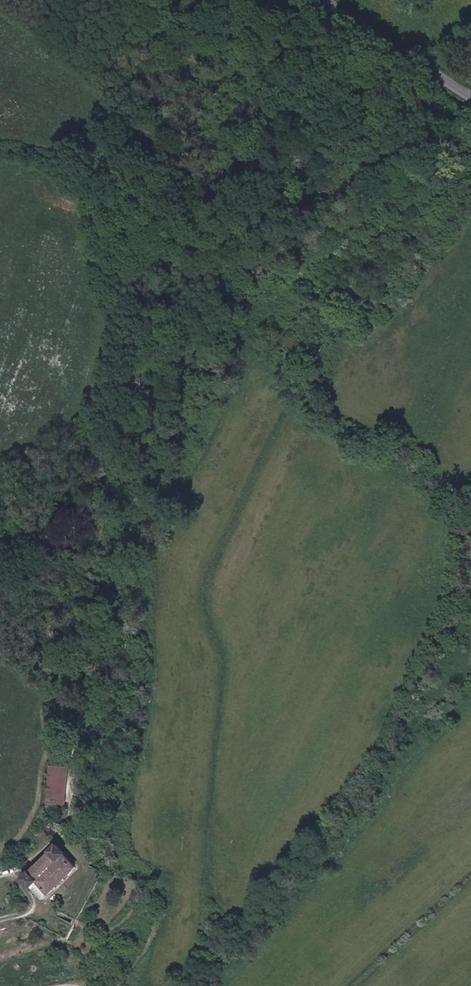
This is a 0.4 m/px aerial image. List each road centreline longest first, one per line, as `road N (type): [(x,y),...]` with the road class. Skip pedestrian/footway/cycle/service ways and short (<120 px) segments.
road 1 (unclassified): [(323,0),(470,98)]

